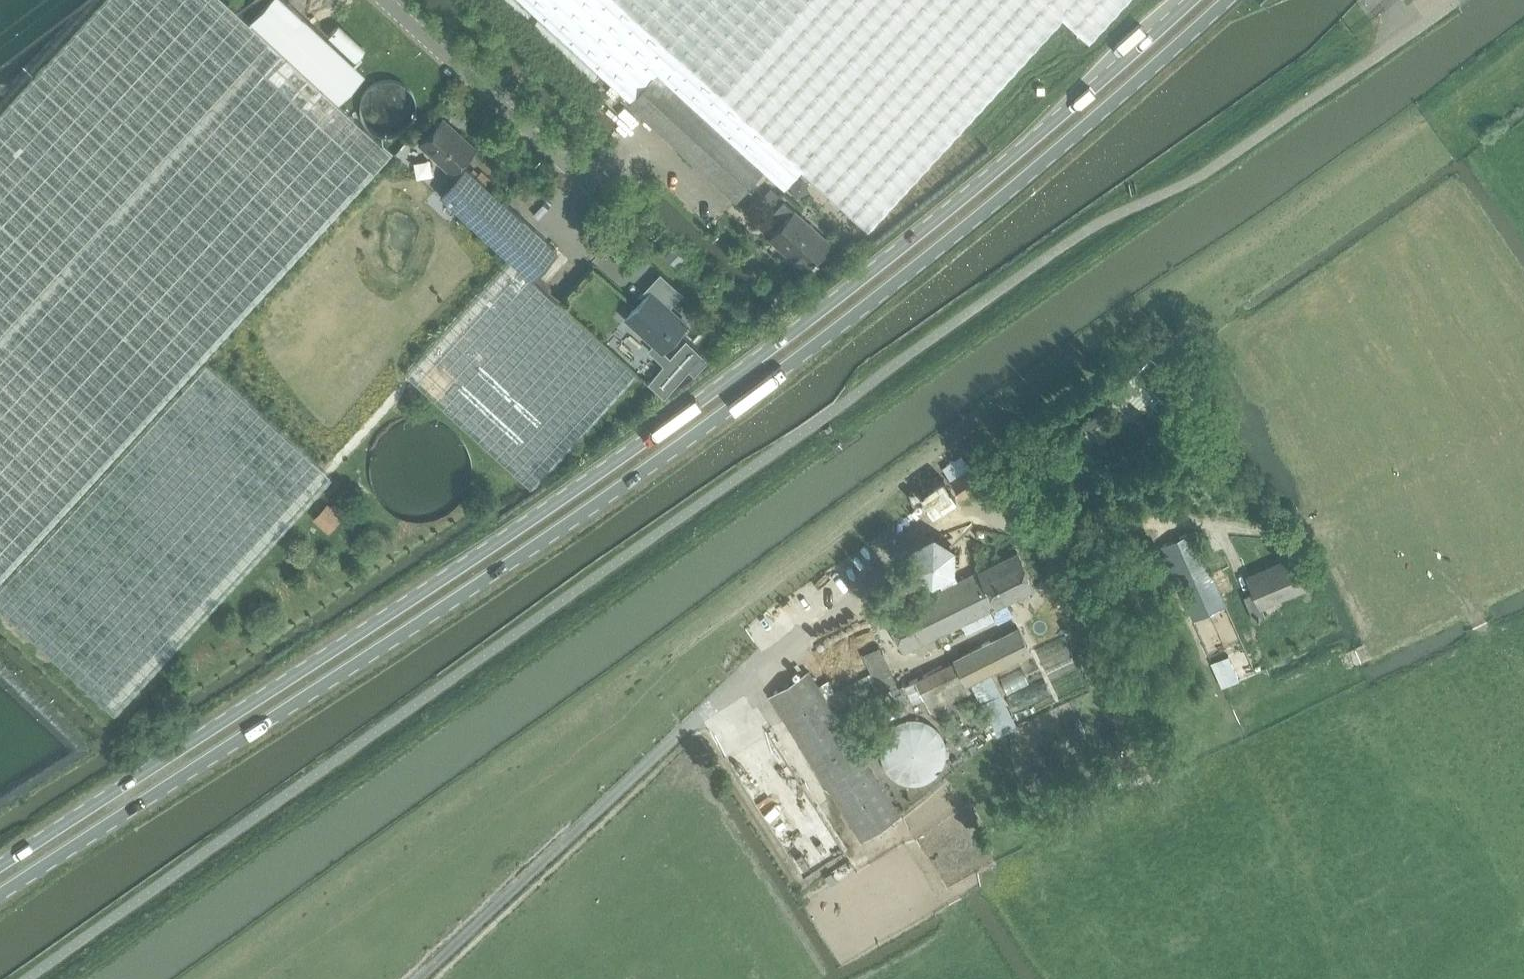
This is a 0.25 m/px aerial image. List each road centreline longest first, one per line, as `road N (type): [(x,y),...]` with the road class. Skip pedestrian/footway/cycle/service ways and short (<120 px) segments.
road 1 (primary): [(0,894),(542,542),(755,391),(1010,190),(1227,0)]
road 2 (primary): [(1191,0),(742,371),(526,524),(0,866)]
road 3 (unclassified): [(578,170),(389,0)]

